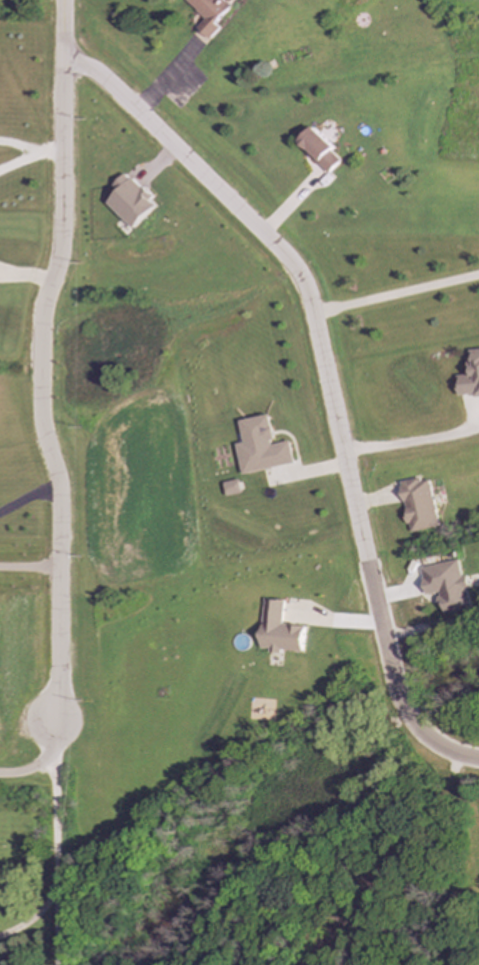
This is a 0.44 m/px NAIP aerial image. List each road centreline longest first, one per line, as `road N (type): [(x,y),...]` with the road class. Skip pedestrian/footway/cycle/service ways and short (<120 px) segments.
road 1 (residential): [(61,62),(91,66),(296,263),(406,718),(465,756),(478,755)]
road 2 (residential): [(61,0),(61,250),(40,318),(40,422),(61,482),(56,724)]

